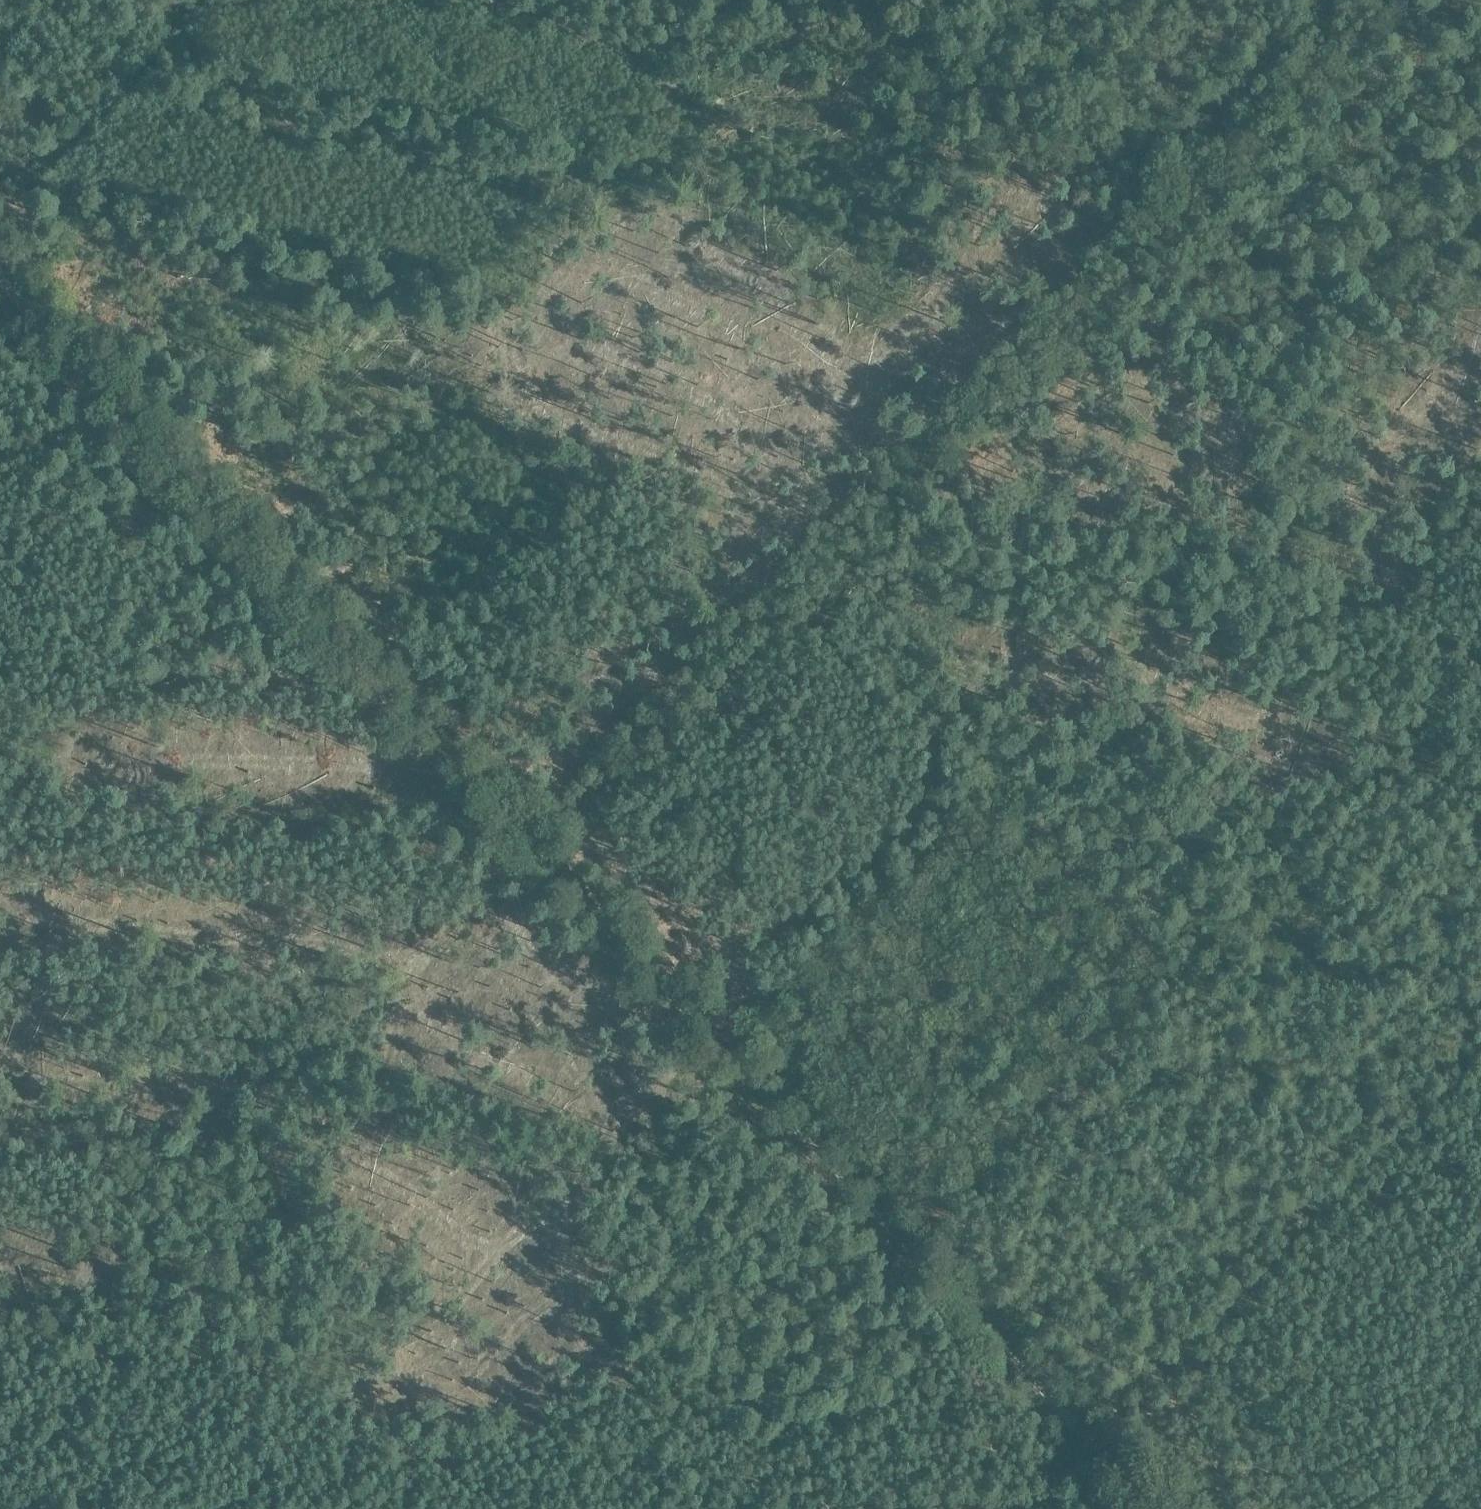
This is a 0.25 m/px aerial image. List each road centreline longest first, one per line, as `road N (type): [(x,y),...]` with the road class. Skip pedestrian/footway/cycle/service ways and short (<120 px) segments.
road 1 (track): [(0,276),(1152,1508)]

